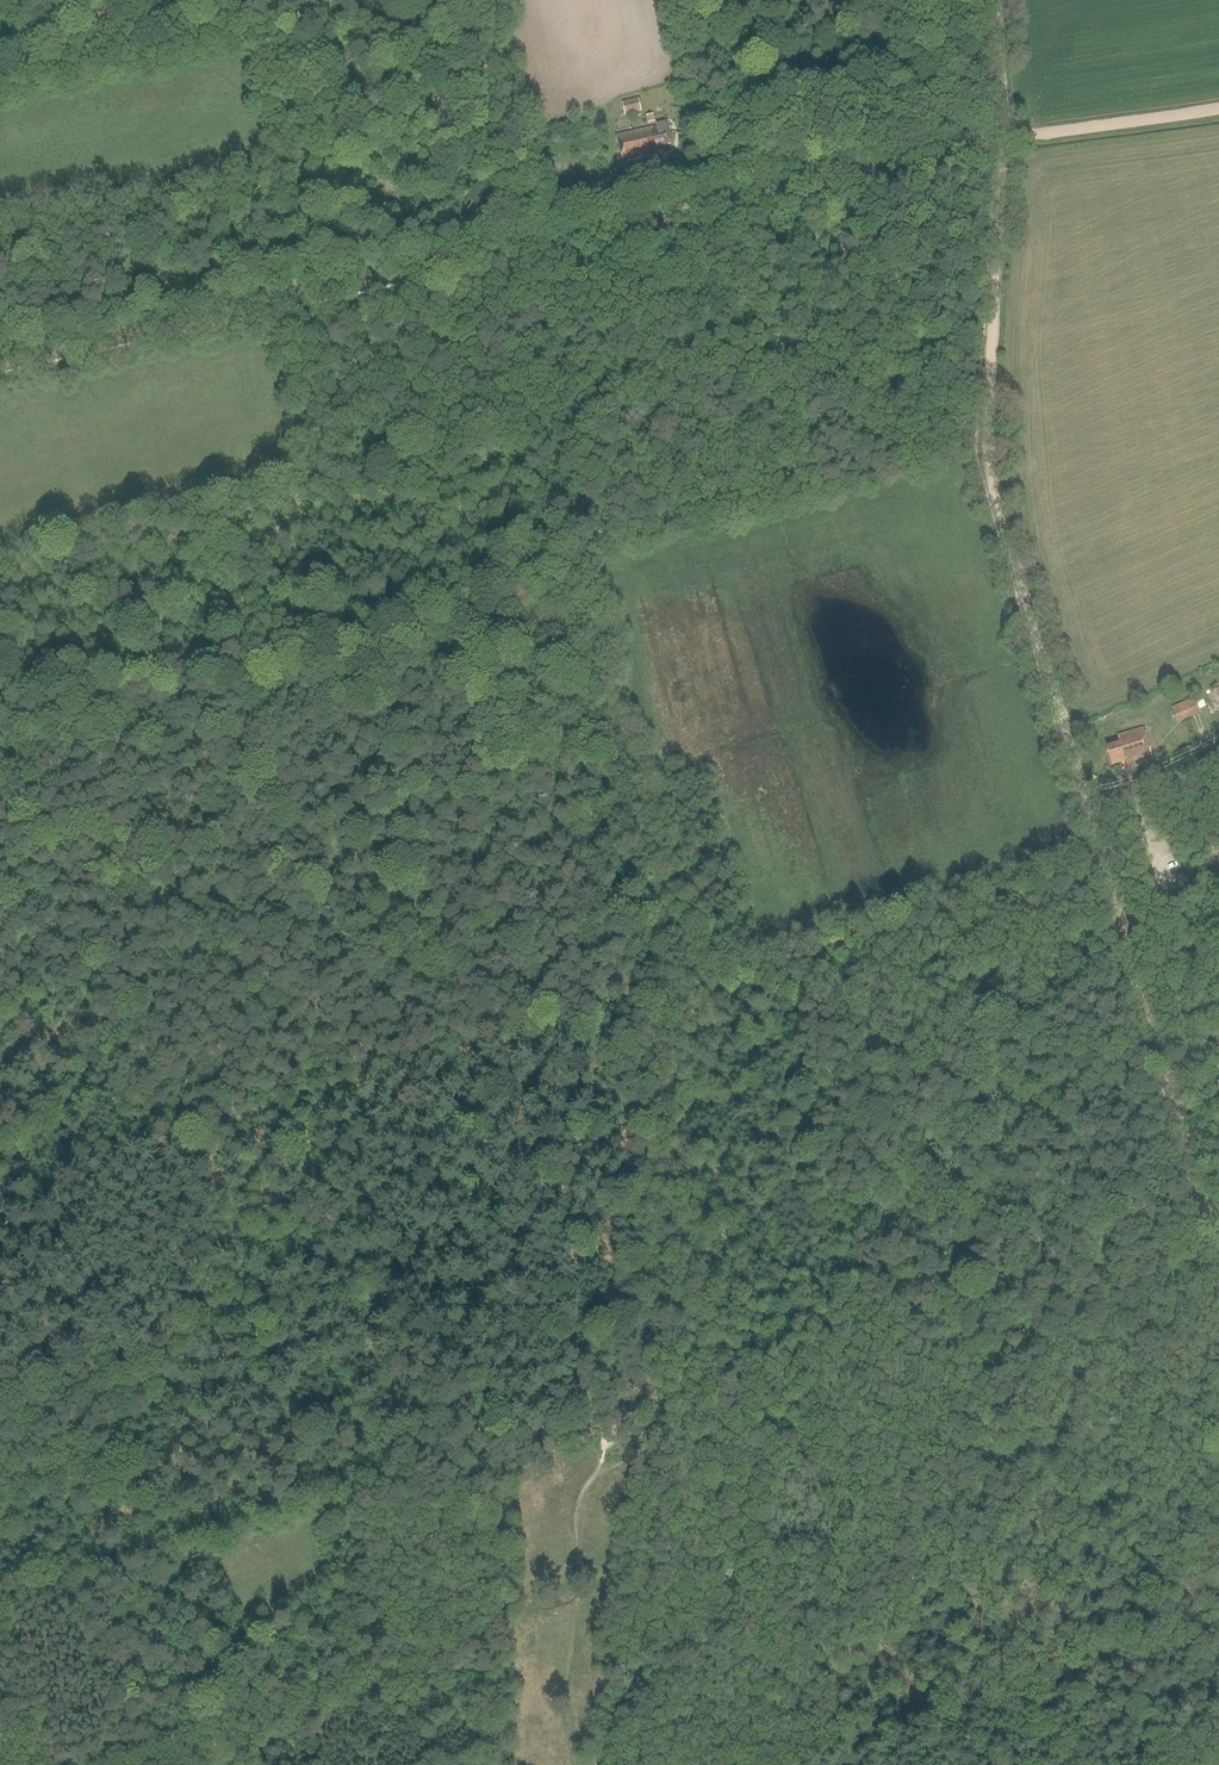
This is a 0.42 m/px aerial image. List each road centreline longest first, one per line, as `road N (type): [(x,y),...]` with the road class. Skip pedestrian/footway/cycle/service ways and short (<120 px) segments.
road 1 (track): [(1099,840),(984,459),(1002,139)]
road 2 (track): [(0,363),(636,216)]
road 3 (track): [(1218,1251),(1099,840)]
road 4 (track): [(636,216),(993,139)]
road 5 (track): [(1218,111),(1002,139)]
road 6 (track): [(1002,139),(994,0)]

